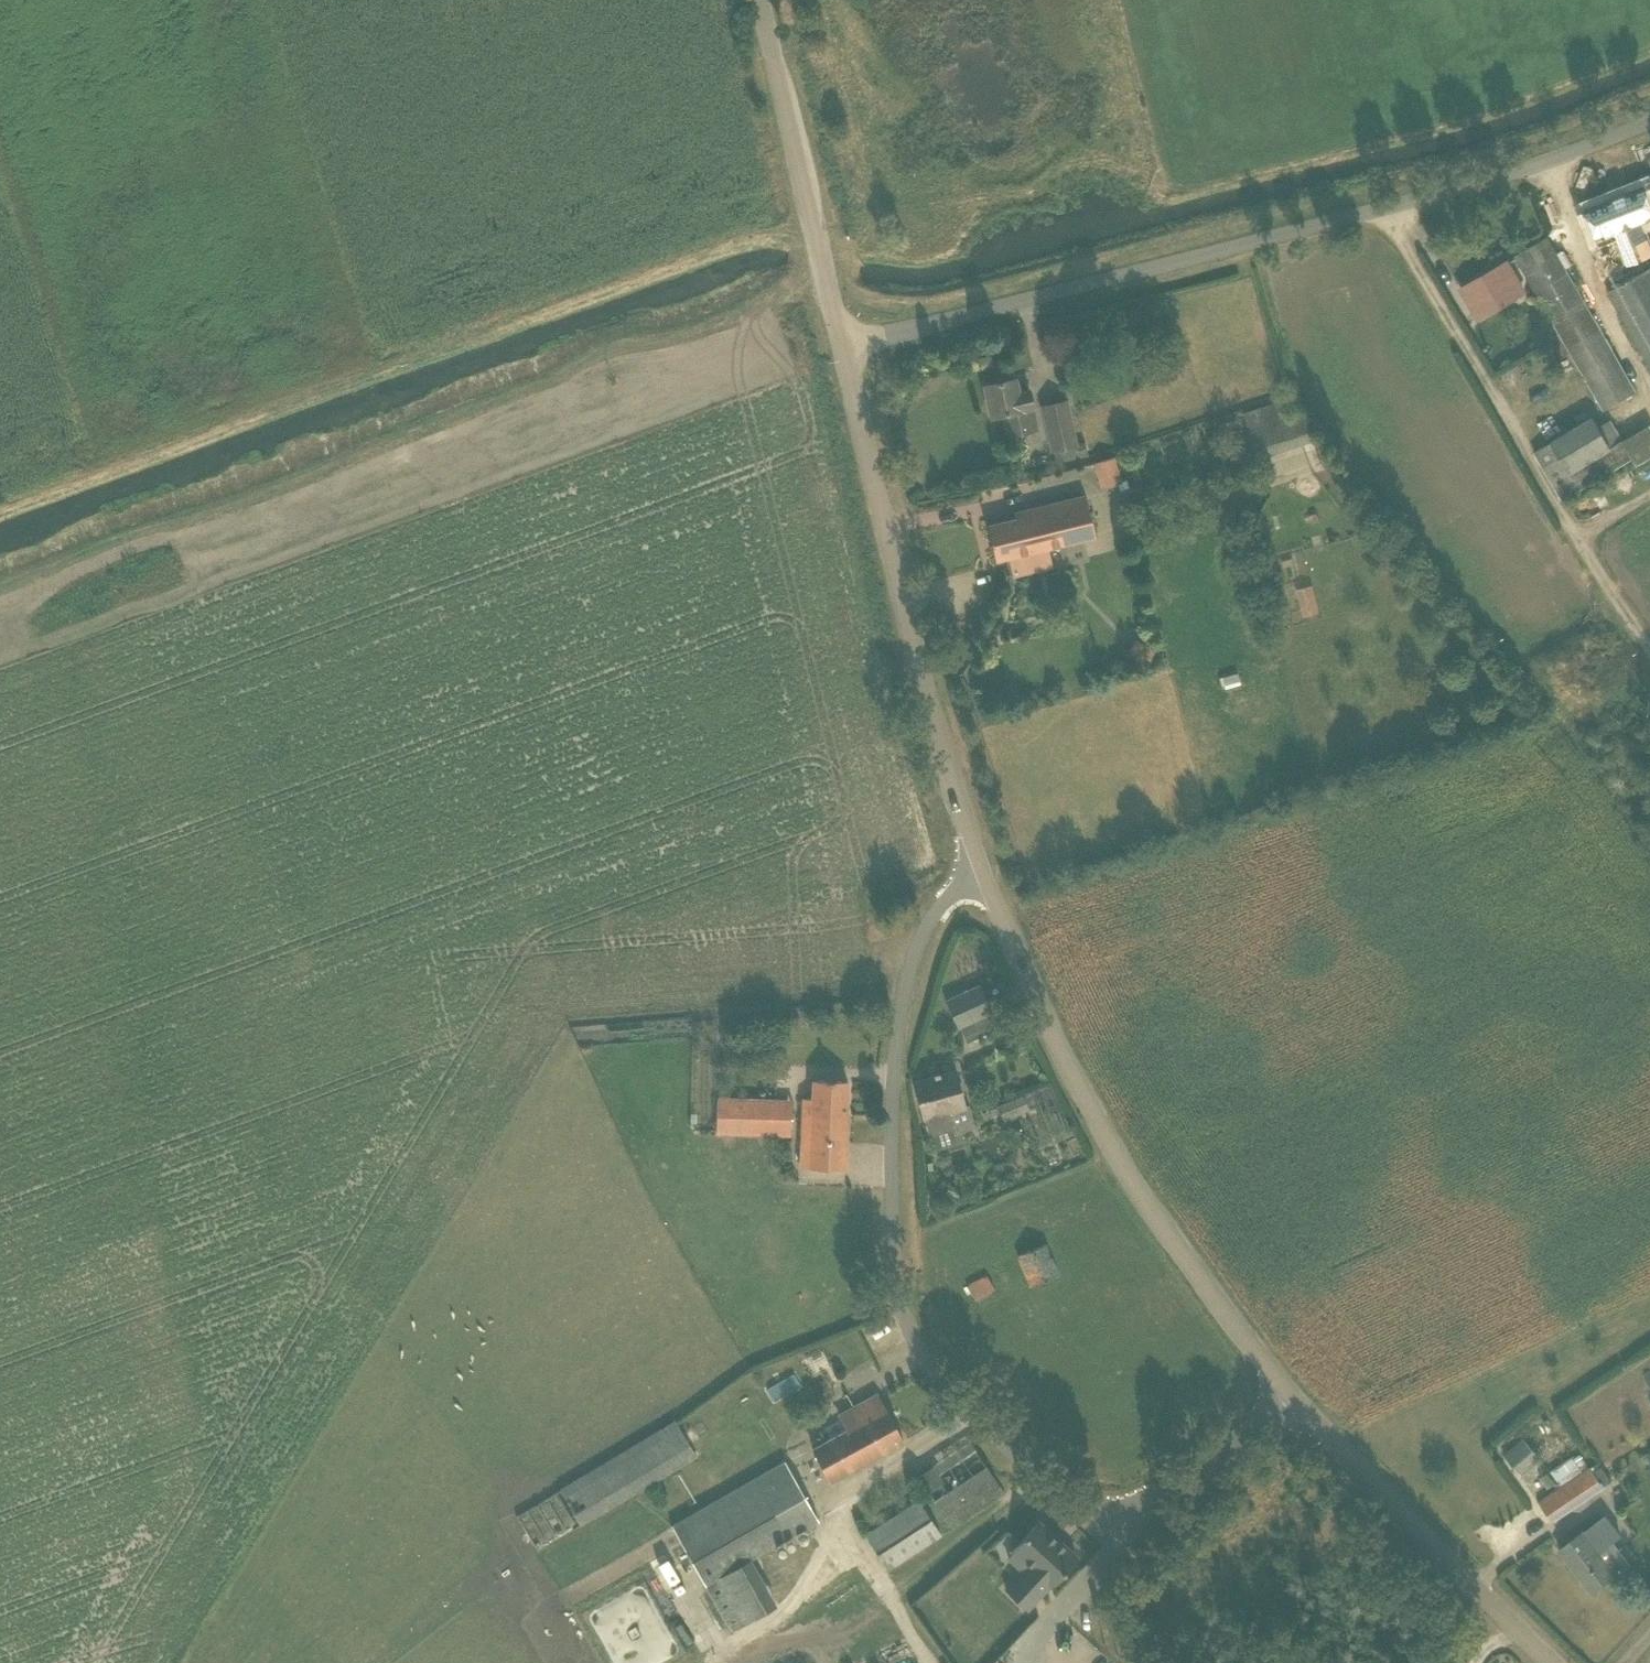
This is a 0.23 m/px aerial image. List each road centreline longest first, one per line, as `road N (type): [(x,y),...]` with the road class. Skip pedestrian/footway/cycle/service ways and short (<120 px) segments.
road 1 (unclassified): [(1287,1383),(1260,1422),(1214,1464),(1158,1504),(1113,1512),(1055,1491),(983,1423),(914,1335),(902,1303),(902,1023),(926,949),(951,904),(980,876)]
road 2 (unclassified): [(1649,123),(1534,168),(1381,213),(845,344)]
road 3 (unclassified): [(1287,1383),(1099,1127),(980,876)]
road 4 (unclassified): [(980,876),(949,780),(845,344)]
road 5 (track): [(1649,641),(1579,543),(1501,408),(1399,208)]
road 6 (unclassified): [(1555,1662),(1287,1383)]
road 7 (unclassified): [(845,344),(765,0)]

